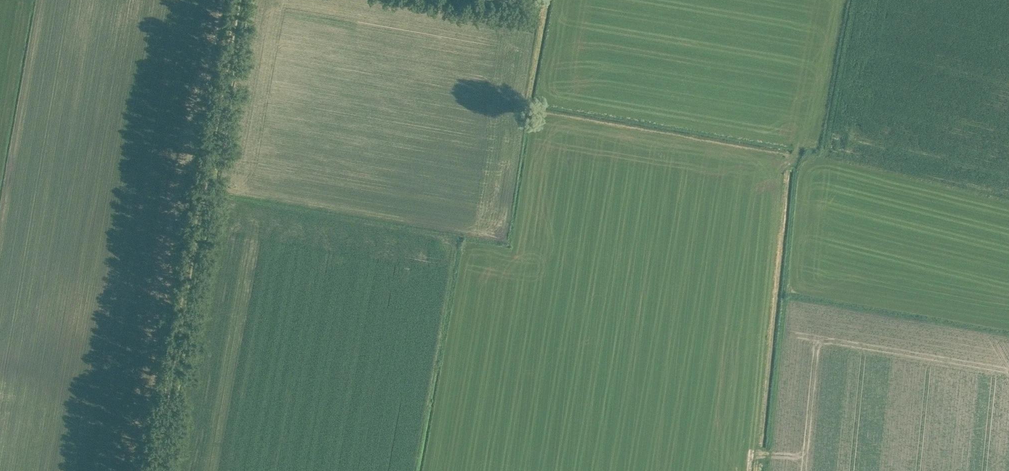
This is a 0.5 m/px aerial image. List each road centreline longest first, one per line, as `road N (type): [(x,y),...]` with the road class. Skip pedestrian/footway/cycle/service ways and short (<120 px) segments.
road 1 (track): [(156,470),(239,0)]

